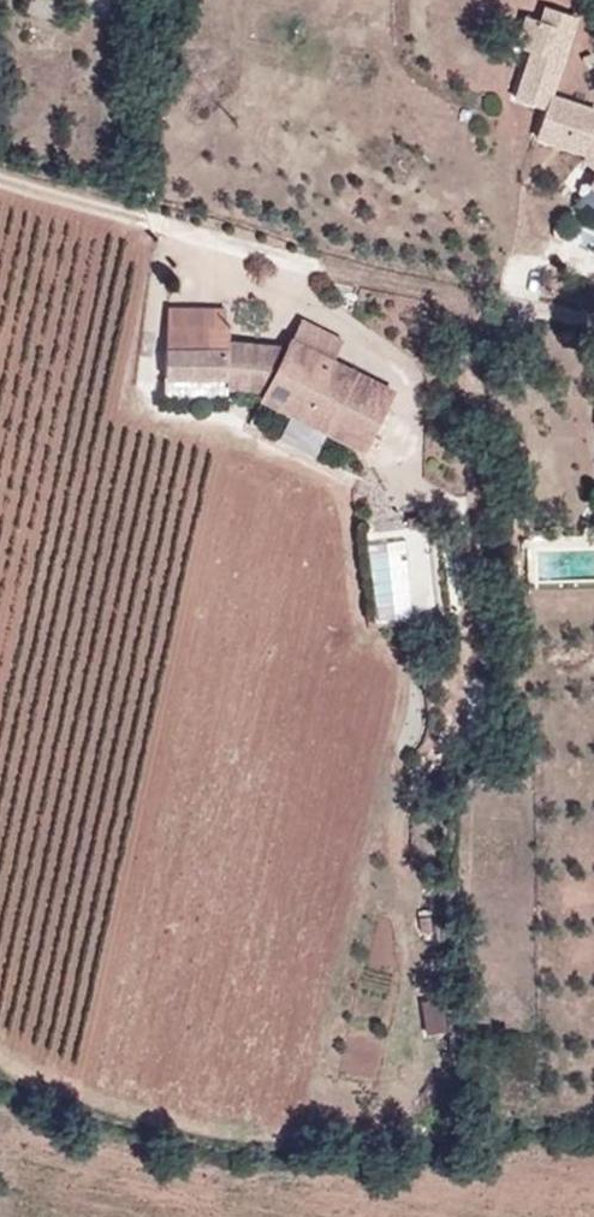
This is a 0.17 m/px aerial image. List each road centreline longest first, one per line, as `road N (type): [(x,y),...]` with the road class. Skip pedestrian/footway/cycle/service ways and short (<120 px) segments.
road 1 (track): [(593,323),(333,272),(0,174)]

